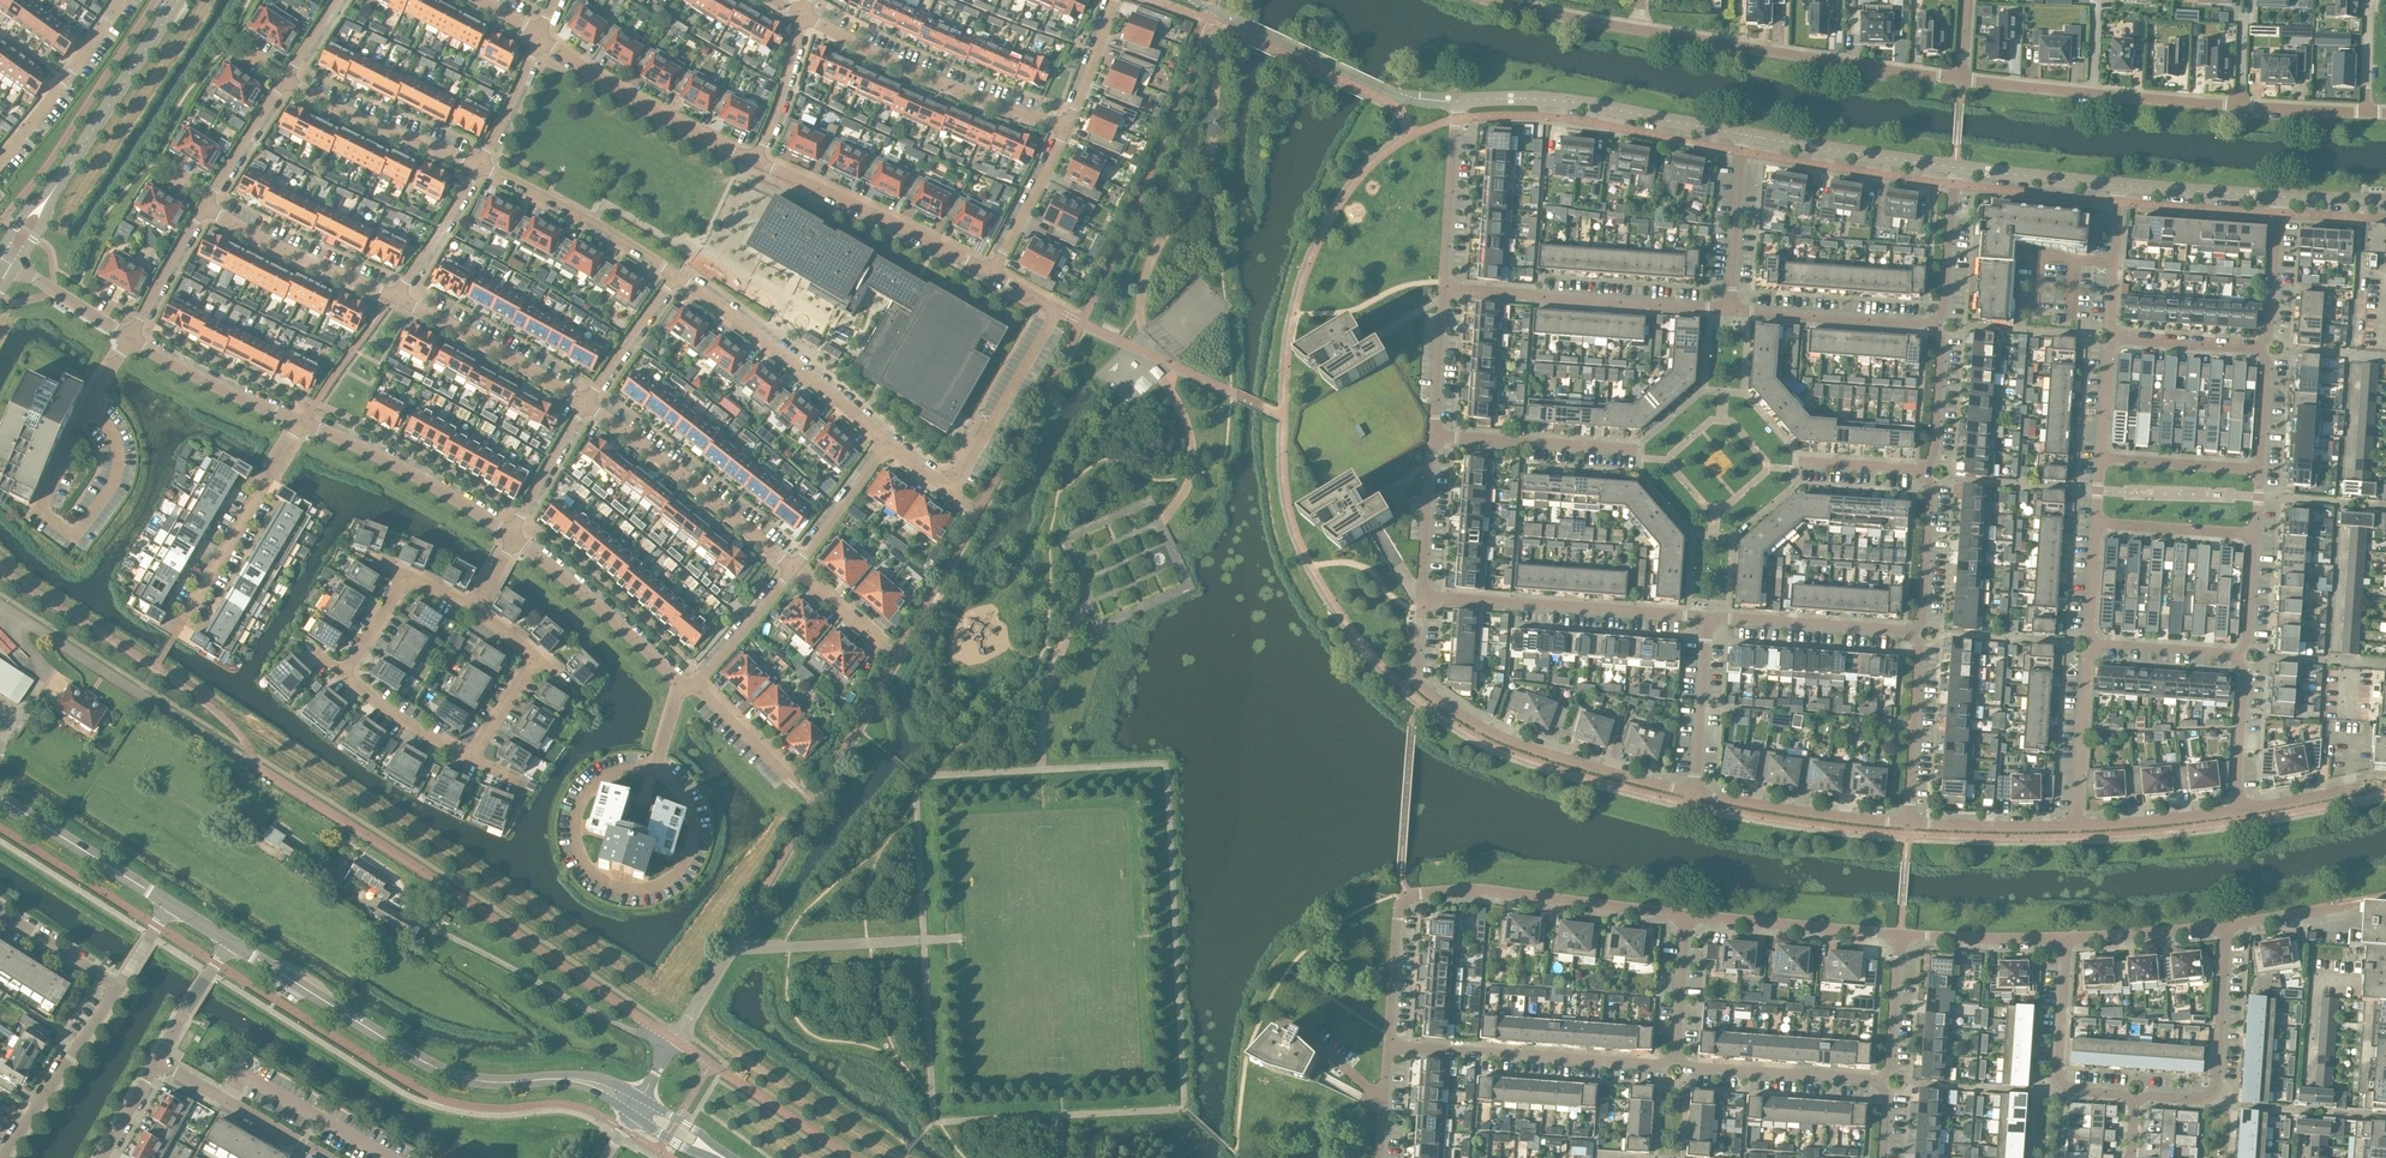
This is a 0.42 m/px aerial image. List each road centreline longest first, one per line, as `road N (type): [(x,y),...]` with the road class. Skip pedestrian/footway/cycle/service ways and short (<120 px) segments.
road 1 (residential): [(0,606),(674,1040)]
road 2 (residential): [(1959,79),(1489,0)]
road 3 (residential): [(1388,1046),(1399,911),(1408,896),(1481,890),(1686,914)]
road 4 (residential): [(2385,112),(2239,109),(1959,79)]
road 5 (residential): [(654,773),(612,774),(581,803),(580,854),(610,883),(662,882),(690,851),(691,809),(664,777)]
road 6 (tertiary): [(538,1080),(447,1074),(229,942)]
road 7 (residential): [(1415,679),(1492,733),(1692,792)]
road 8 (residential): [(1743,135),(1556,99),(1456,100)]
road 9 (residential): [(1388,1046),(1662,1064),(1675,1058)]
road 10 (residential): [(1730,309),(1442,290)]
road 11 (residential): [(803,13),(967,96),(1066,129)]
road 12 (residential): [(1421,598),(1707,618)]
road 13 (residential): [(888,445),(775,349),(674,277)]
road 14 (residential): [(960,478),(1057,309),(991,273)]
road 15 (residential): [(585,403),(793,567)]
road 16 (residential): [(991,273),(755,160)]
road 17 (residential): [(2134,1103),(2148,1096),(2203,1100),(2216,1084),(2227,925)]
road 18 (residential): [(755,160),(647,108),(539,35)]
road 19 (residential): [(513,536),(407,472),(301,423)]
road 20 (residential): [(674,277),(581,215),(479,163)]
road 21 (residential): [(681,684),(513,536)]
road 22 (residential): [(187,613),(301,423)]
road 23 (tertiary): [(58,183),(178,0)]
road 24 (residential): [(1692,792),(1908,823)]
road 25 (residential): [(396,297),(585,403)]
road 26 (residential): [(1956,168),(1743,135)]
road 27 (residential): [(201,206),(396,297)]
road 28 (residential): [(1686,914),(1899,935)]
road 29 (residential): [(479,163),(285,80)]
road 30 (residential): [(1642,451),(1432,436)]
road 31 (residential): [(1675,1058),(1690,1066),(1881,1081)]
road 32 (residential): [(1,1157),(118,986)]
road 33 (residential): [(1707,618),(1912,631)]
road 34 (residential): [(1934,324),(1730,309)]
road 35 (residential): [(0,162),(121,0)]
road 36 (tertiary): [(168,904),(0,799)]
road 37 (residential): [(327,1157),(157,1060)]
road 38 (residential): [(131,339),(94,394),(40,510)]
road 39 (residential): [(1908,823),(1920,648),(1912,631)]
road 40 (residential): [(1442,290),(1456,100)]
road 41 (residential): [(301,423),(131,339)]
road 42 (residential): [(2074,825),(2086,661),(2096,645)]
road 43 (residential): [(1692,792),(1707,618)]
road 44 (residential): [(1730,309),(1743,135)]
road 45 (residential): [(1899,935),(2066,940)]
road 46 (residential): [(1912,631),(1921,618),(1931,486),(1923,470)]
road 47 (residential): [(1908,823),(2074,825)]
road 48 (residential): [(2120,186),(1956,168)]
road 49 (residential): [(2074,825),(2236,810)]
road 50 (residential): [(1421,598),(1432,436)]
road 51 (residential): [(991,273),(1066,129)]
road 52 (residential): [(2066,940),(2227,925)]
road 53 (residential): [(1934,324),(1943,310),(1956,168)]
road 54 (residential): [(2259,469),(2101,457)]
road 55 (residential): [(2097,524),(2255,535)]
road 56 (residential): [(2278,197),(2120,186)]
road 57 (residential): [(396,297),(479,163)]
road 58 (residential): [(2236,810),(2244,672),(2238,655)]
road 59 (residential): [(472,759),(342,674)]
road 60 (residential): [(755,160),(803,13)]
road 61 (residential): [(793,567),(888,445)]
road 62 (residential): [(585,403),(674,277)]
road 63 (residential): [(2260,348),(2269,332),(2278,197)]
road 64 (residential): [(696,685),(793,567)]
road 65 (residential): [(1923,470),(1933,458),(1942,340),(1934,324)]
road 66 (residential): [(201,206),(285,80)]
road 67 (residential): [(513,536),(585,403)]
road 68 (residential): [(2116,337),(2120,186)]
road 69 (residential): [(131,339),(201,206)]
road 70 (residential): [(1881,1081),(1889,1068),(1899,935)]
road 71 (residential): [(1432,436),(1442,290)]
road 72 (residential): [(2061,1085),(2066,940)]
road 73 (residential): [(2116,337),(2260,348)]
road 74 (residential): [(1675,1058),(1686,914)]
road 75 (residential): [(2096,645),(2238,655)]
road 76 (residential): [(479,163),(539,35)]
road 77 (residential): [(795,785),(696,685)]
road 78 (residential): [(118,986),(0,912)]
road 79 (residential): [(157,1060),(229,942)]
road 80 (residential): [(1066,129),(1113,0)]
road 81 (residential): [(131,339),(16,266)]
road 82 (residential): [(2227,925),(2351,902)]
road 83 (residential): [(1798,464),(1923,470)]
road 84 (residential): [(2096,645),(2089,629),(2097,524)]
road 85 (residential): [(2101,457),(2107,353),(2116,337)]
road 86 (residential): [(2238,655),(2246,640),(2255,535)]
road 87 (residential): [(793,567),(885,647)]
road 88 (residential): [(2259,469),(2260,348)]

